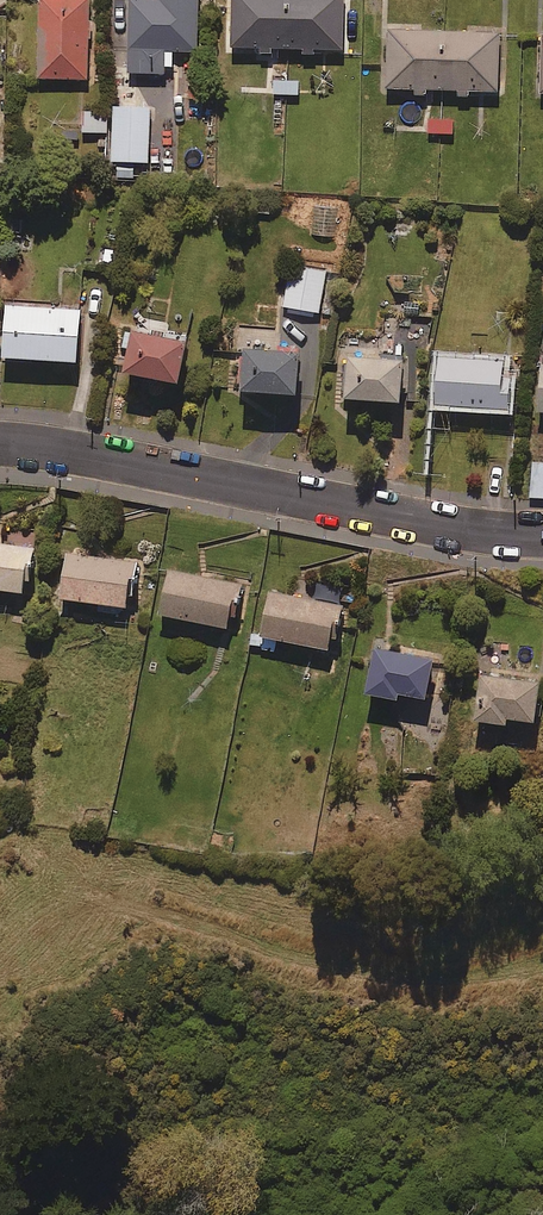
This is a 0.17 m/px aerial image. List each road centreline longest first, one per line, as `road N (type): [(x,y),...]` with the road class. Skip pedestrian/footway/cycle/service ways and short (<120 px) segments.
road 1 (residential): [(0,440),(72,447),(380,514),(542,531)]

